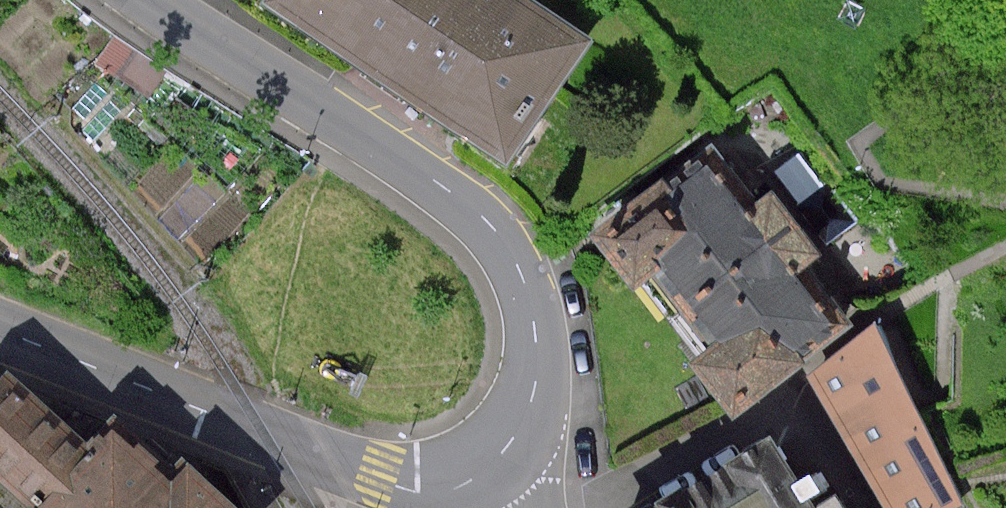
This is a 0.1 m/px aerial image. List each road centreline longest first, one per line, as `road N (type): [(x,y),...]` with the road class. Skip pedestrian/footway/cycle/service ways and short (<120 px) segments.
road 1 (tertiary): [(140,0),(448,197),(508,255),(531,326),(528,409),(505,454),(464,488)]
road 2 (tertiary): [(464,488),(440,492),(381,479),(0,332)]

